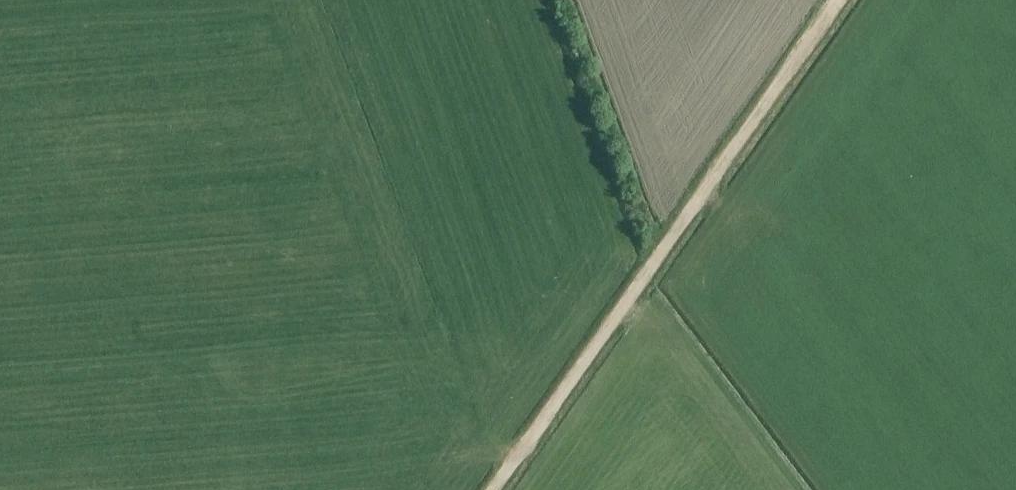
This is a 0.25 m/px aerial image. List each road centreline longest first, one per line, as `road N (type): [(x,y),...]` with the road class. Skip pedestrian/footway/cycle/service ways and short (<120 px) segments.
road 1 (track): [(494,489),(838,0)]

